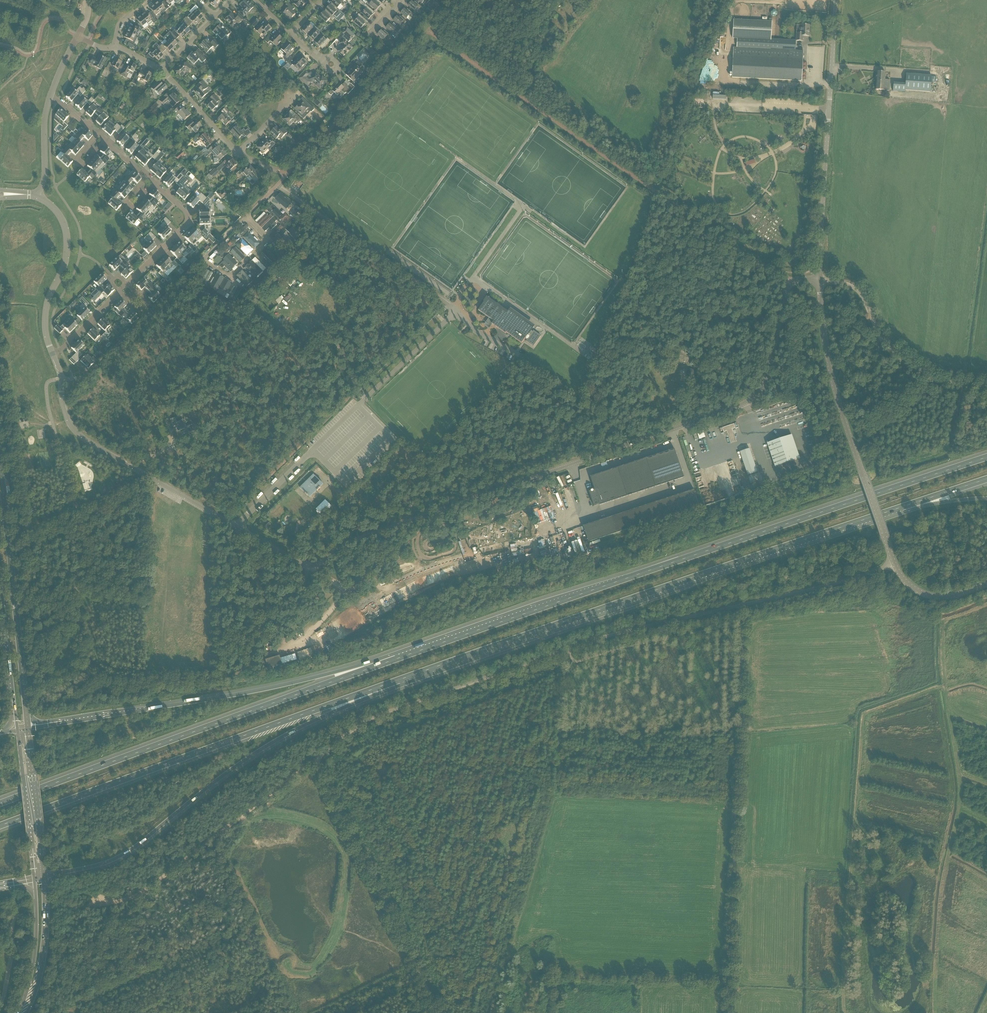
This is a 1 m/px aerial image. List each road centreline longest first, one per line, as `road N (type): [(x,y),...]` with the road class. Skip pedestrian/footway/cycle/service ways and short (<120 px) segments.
road 1 (tertiary): [(820,281),(796,279),(786,288),(767,374),(746,402),(352,541),(316,565),(294,560),(82,437),(70,425),(60,379)]
road 2 (unclassified): [(440,1012),(320,774),(319,756),(373,717),(570,649),(895,564)]
road 3 (motorway): [(986,458),(396,659)]
road 4 (track): [(570,649),(574,663),(742,629),(729,1012)]
road 5 (motorway): [(390,683),(901,507)]
road 6 (motorway): [(396,659),(0,803)]
road 7 (motorway): [(0,826),(390,683)]
road 8 (motorway): [(44,876),(124,854),(256,752),(390,683)]
road 9 (motorway): [(396,659),(28,729)]
road 10 (track): [(73,908),(126,900),(319,756)]
road 11 (unclassified): [(820,281),(830,369),(895,564)]
road 12 (tertiary): [(835,0),(820,281)]
road 13 (unclassified): [(60,379),(93,368),(260,204)]
road 14 (secondary): [(28,729),(0,464)]
road 15 (unclassified): [(972,386),(935,378),(892,352),(856,289),(820,281)]
road 16 (tertiary): [(51,354),(44,326),(67,240),(57,210),(38,196)]
road 17 (secondary): [(18,730),(34,878)]
road 18 (secondary): [(44,876),(28,729)]
road 19 (track): [(0,1007),(14,920),(66,909)]
road 20 (secondary): [(0,593),(18,730)]
road 21 (secondary): [(26,1004),(42,972),(44,876)]
road 22 (secondary): [(34,878),(26,1004)]

